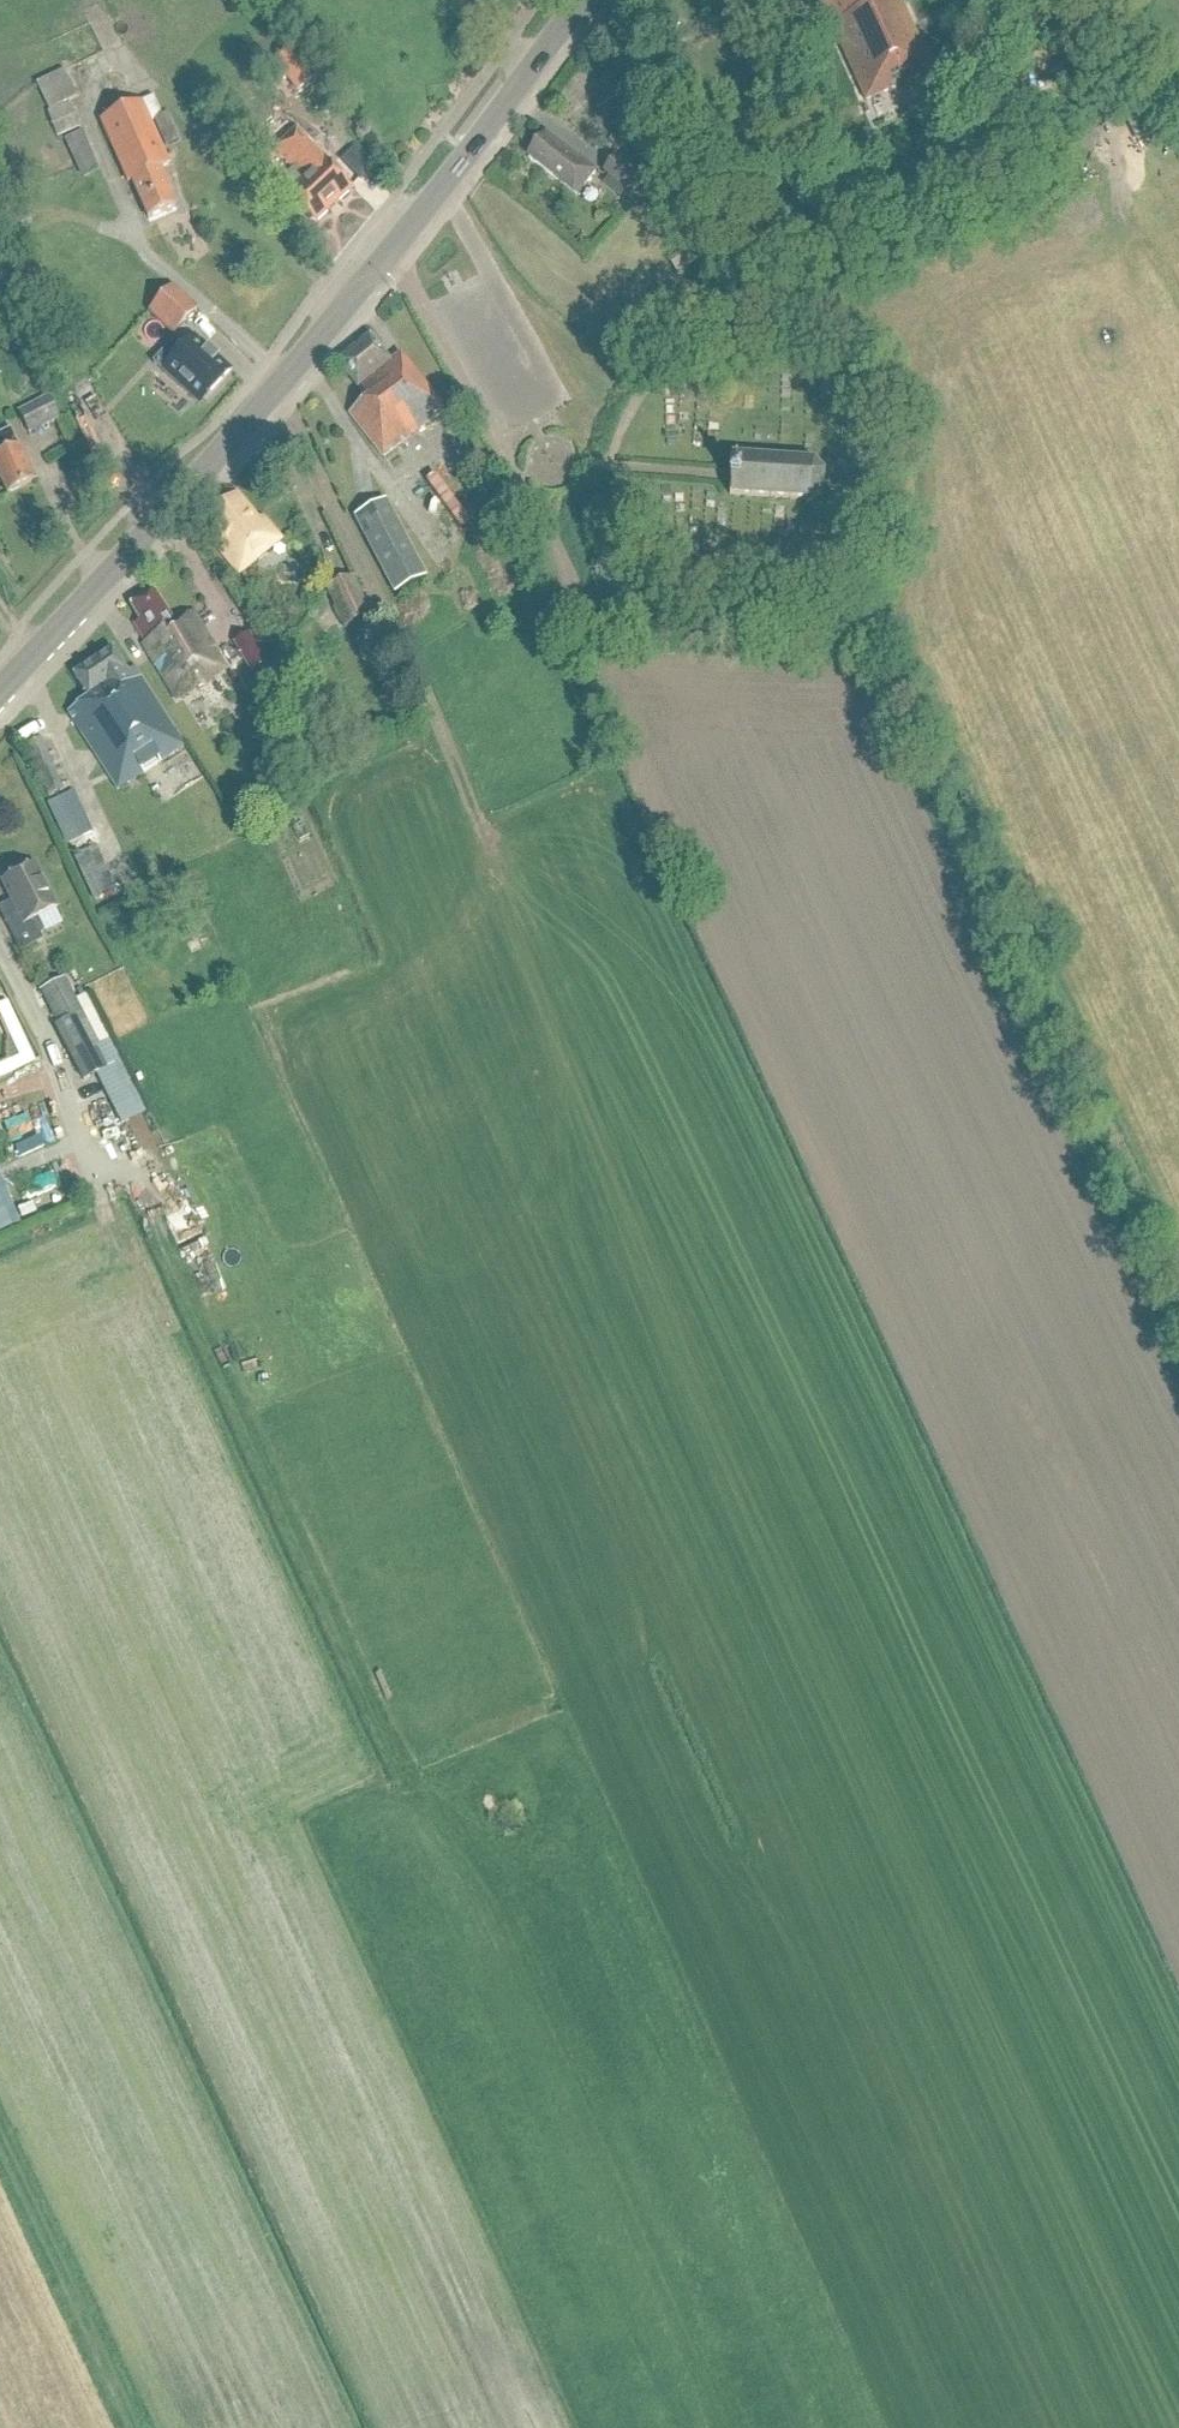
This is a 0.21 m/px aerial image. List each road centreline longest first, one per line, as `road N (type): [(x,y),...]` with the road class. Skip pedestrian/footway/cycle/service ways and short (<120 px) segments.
road 1 (tertiary): [(0,692),(317,342),(583,0)]
road 2 (track): [(1058,0),(1132,164)]
road 3 (track): [(612,668),(534,517)]

